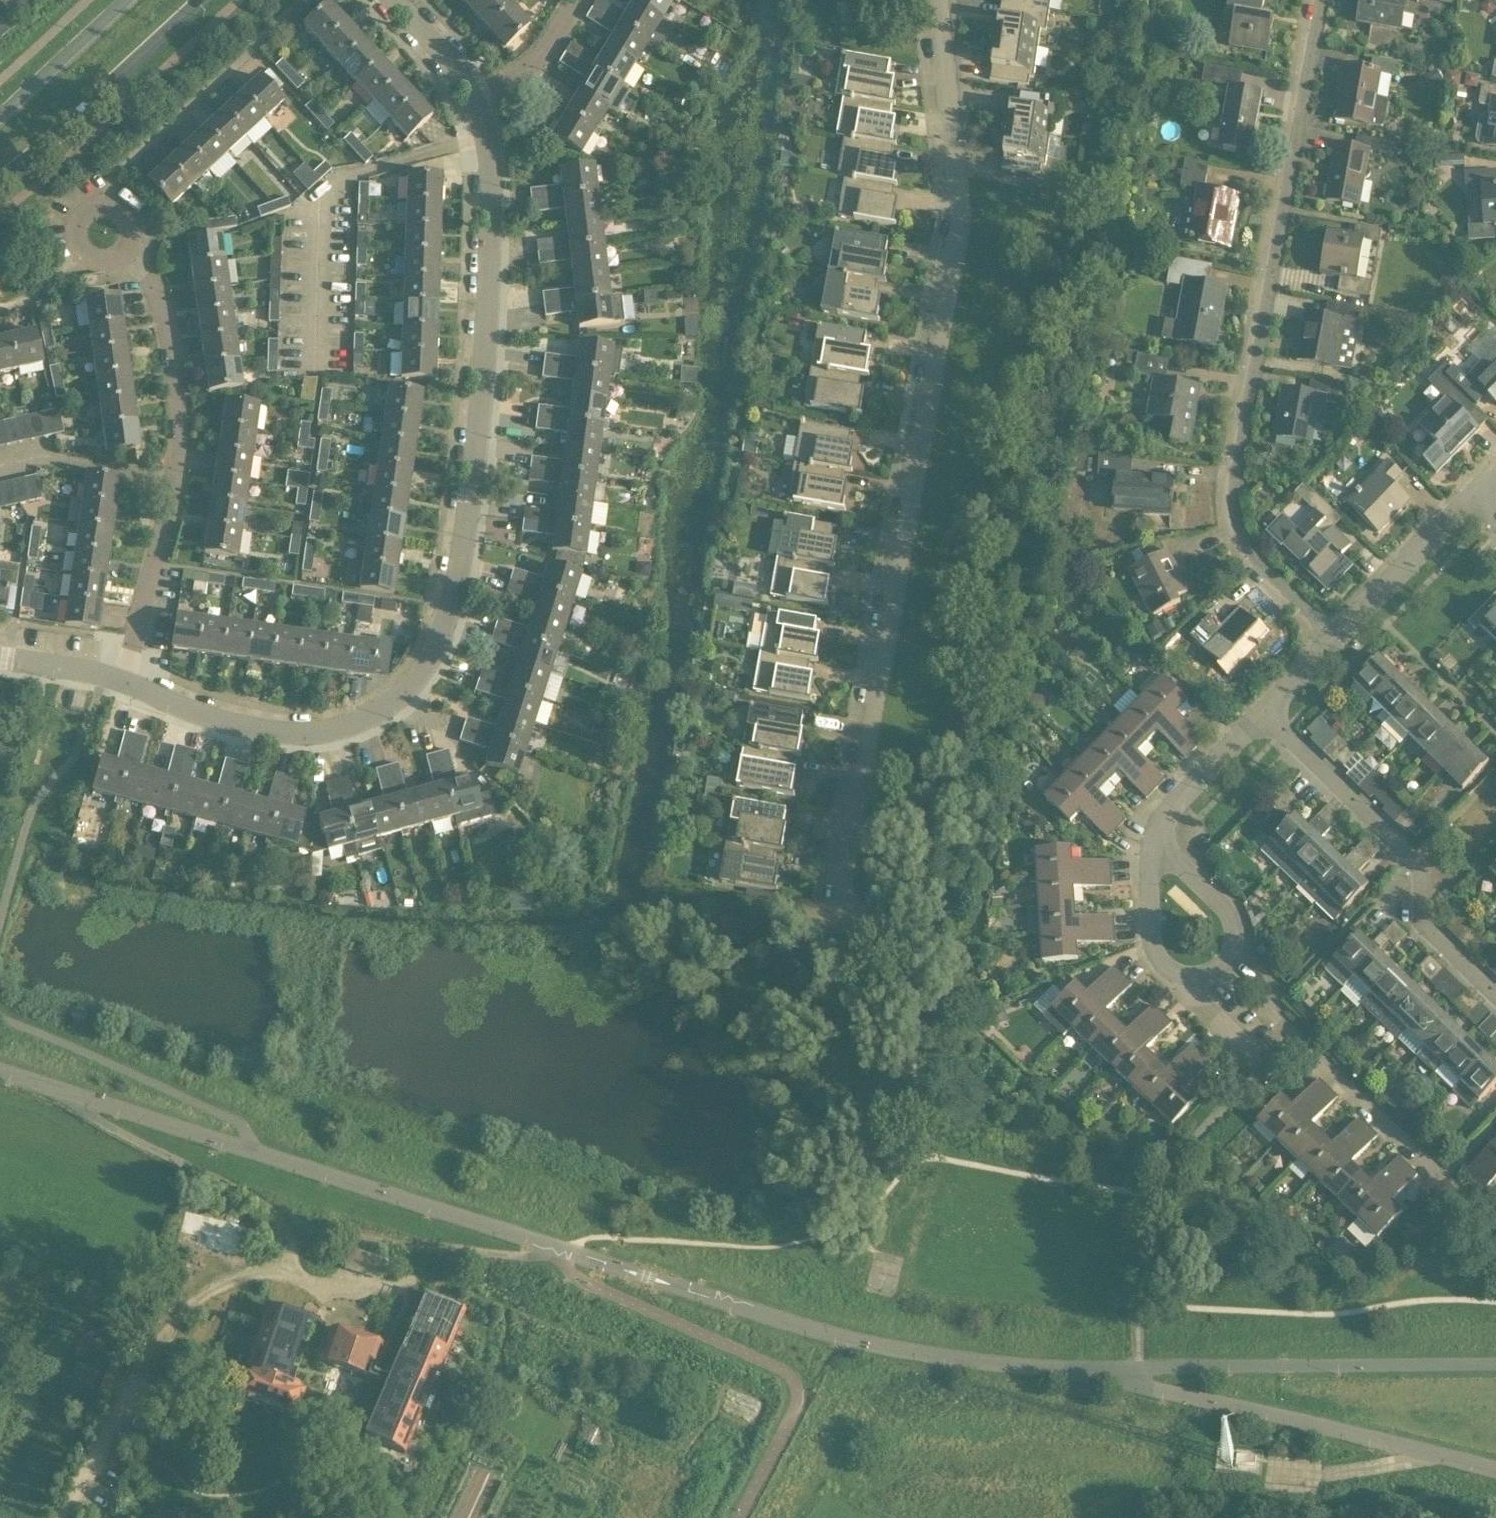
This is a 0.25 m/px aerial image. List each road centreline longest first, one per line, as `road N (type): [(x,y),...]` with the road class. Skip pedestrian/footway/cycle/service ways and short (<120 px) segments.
road 1 (unclassified): [(1495,1473),(1101,1375),(852,1342),(0,1072)]
road 2 (residential): [(877,924),(841,907),(961,214),(938,0)]
road 3 (residential): [(131,683),(187,709),(295,734),(375,713),(406,691),(426,663),(460,566),(491,305),(490,142),(471,92)]
road 4 (residential): [(1338,644),(1257,564),(1238,524),(1236,480),(1317,0)]
road 5 (residential): [(131,683),(184,458),(178,369),(142,251)]
road 6 (track): [(292,1237),(292,1267),(218,1283),(186,1308),(63,1517)]
road 7 (residential): [(1495,996),(1434,937),(1405,843),(1271,718)]
road 8 (residential): [(1427,1165),(1309,1050),(1264,1065),(1187,987)]
road 9 (tertiary): [(0,176),(199,0)]
road 10 (residential): [(1187,987),(1211,982),(1238,955),(1233,918),(1169,855),(1161,827)]
road 11 (residential): [(142,251),(144,227),(130,207),(107,200),(80,214),(74,246),(85,264),(113,273),(132,265)]
road 12 (residential): [(1338,644),(1475,500)]
road 13 (residential): [(1161,827),(1150,859),(1152,950),(1187,987)]
road 14 (tertiary): [(127,0),(0,117)]
road 15 (residential): [(1161,827),(1271,718)]
road 16 (residential): [(471,92),(530,72),(582,0)]
road 17 (residential): [(0,657),(131,683)]
road 18 (residential): [(471,92),(394,0)]

